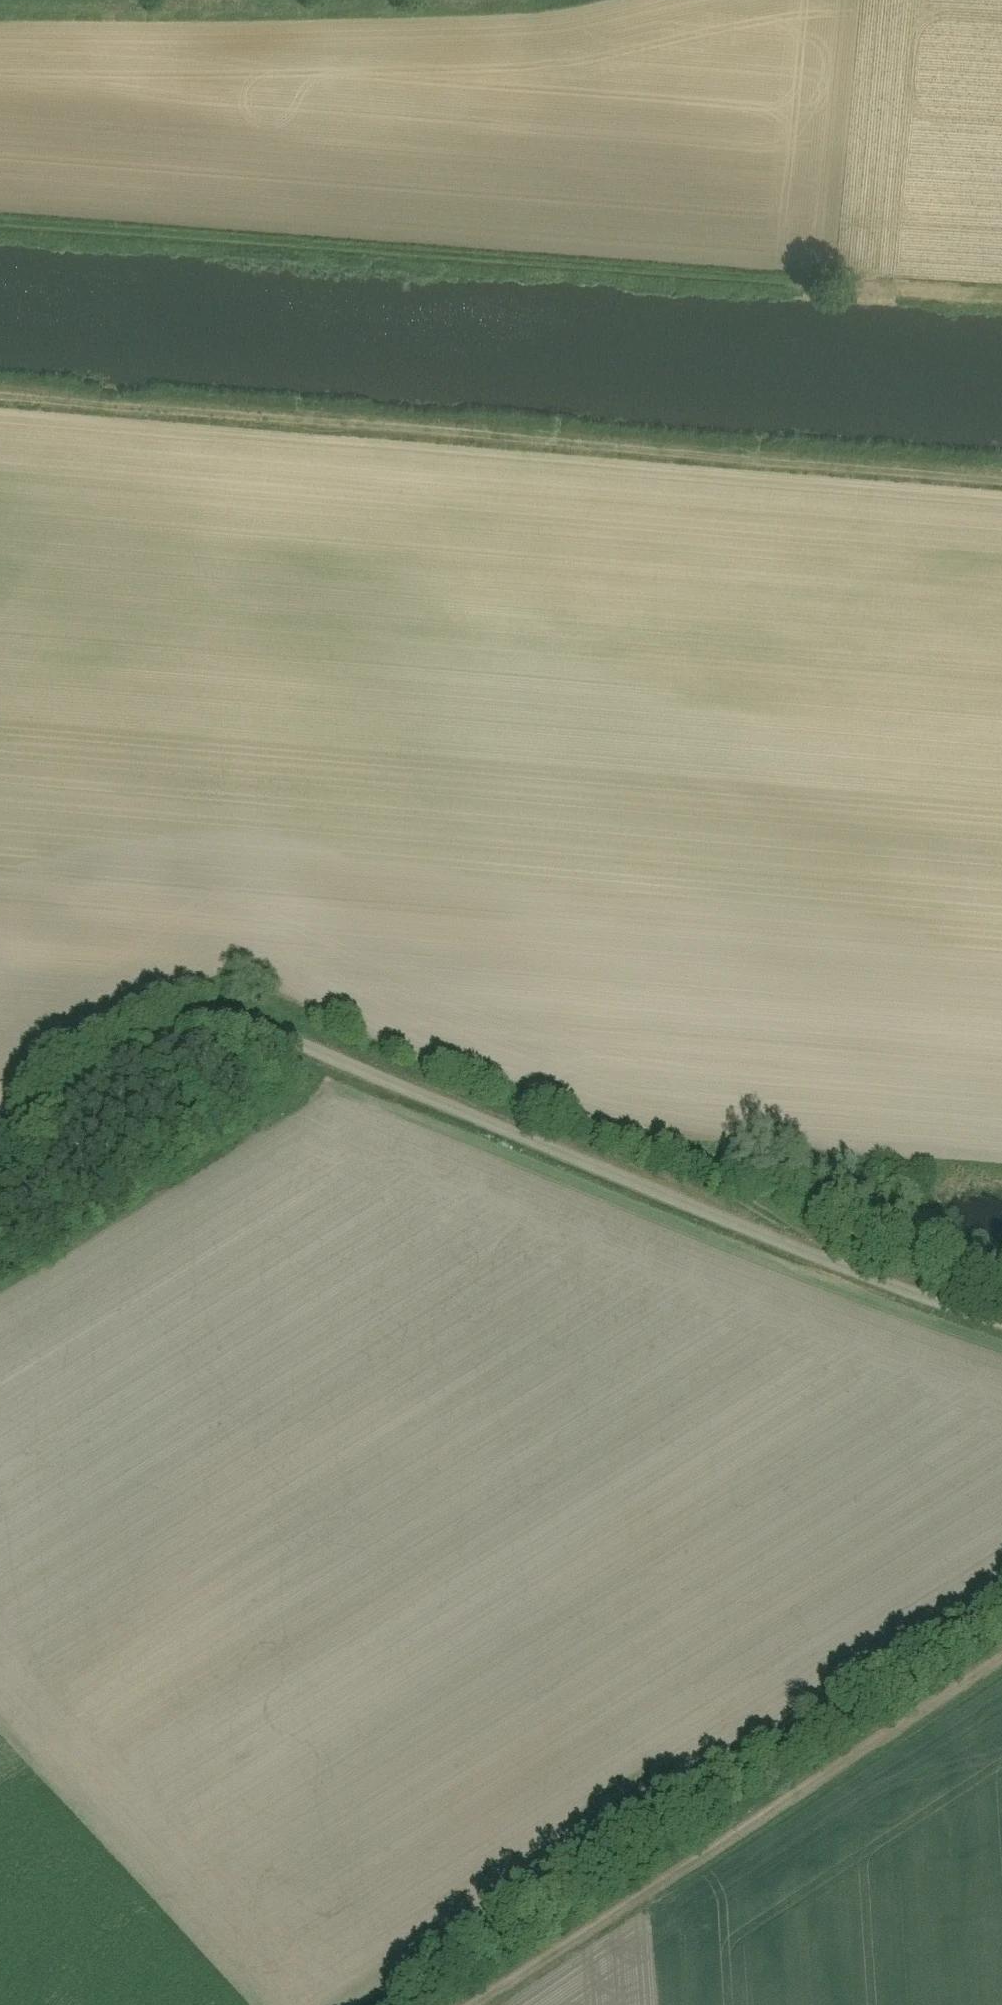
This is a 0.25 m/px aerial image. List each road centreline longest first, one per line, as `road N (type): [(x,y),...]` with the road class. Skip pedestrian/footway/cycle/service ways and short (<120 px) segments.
road 1 (unclassified): [(1001,1326),(860,1277),(266,1026),(164,1046),(0,1166)]
road 2 (track): [(1001,1652),(472,2004)]

